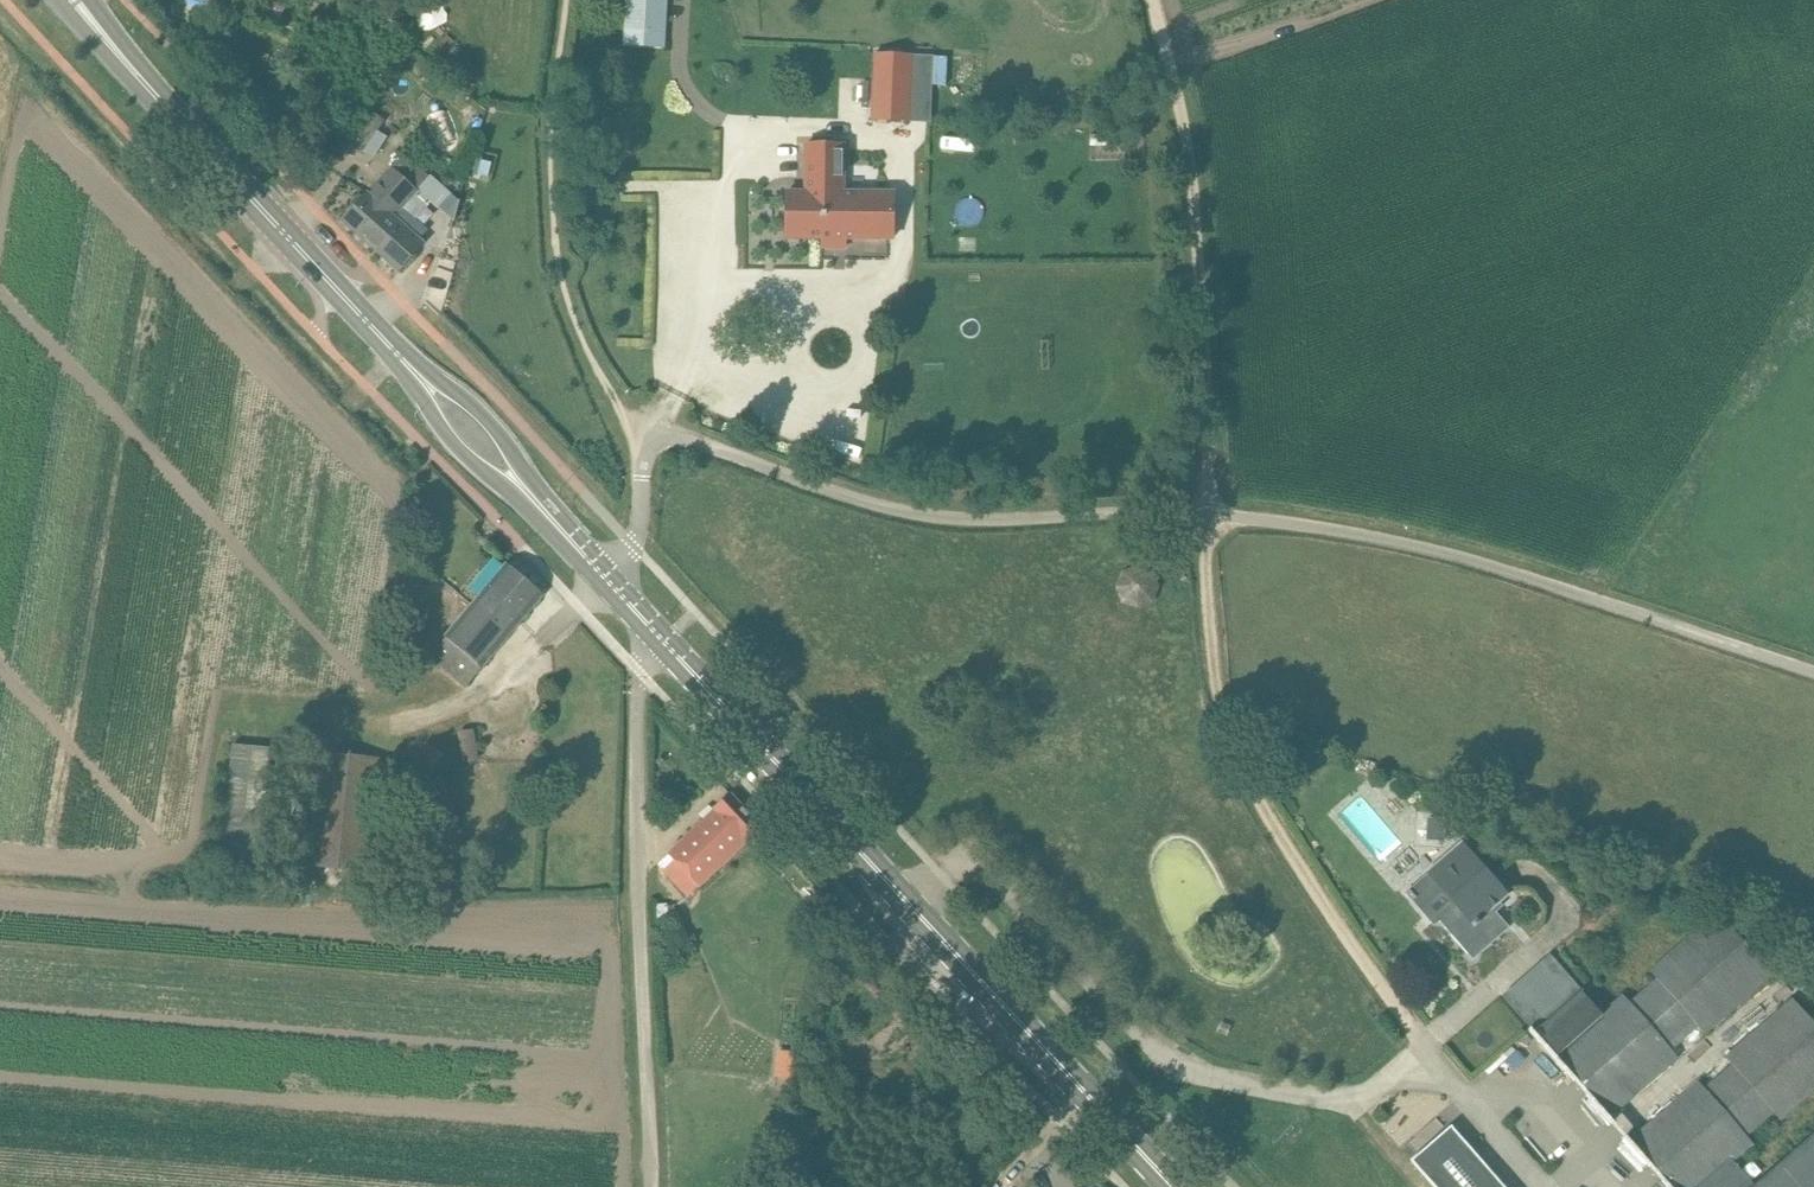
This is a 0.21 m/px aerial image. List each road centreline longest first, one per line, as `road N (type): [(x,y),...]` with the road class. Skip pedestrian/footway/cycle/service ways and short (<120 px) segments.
road 1 (primary): [(1181,1186),(897,861),(676,642)]
road 2 (track): [(1210,518),(1373,533),(1497,565),(1813,671)]
road 3 (track): [(1417,1043),(1284,839),(1227,682),(1210,518)]
road 4 (track): [(662,424),(905,513),(1210,518)]
road 5 (unclassified): [(652,1186),(636,704),(644,674),(676,642)]
road 6 (track): [(1210,518),(1156,0)]
road 7 (primary): [(401,361),(316,257),(93,23)]
road 8 (primary): [(549,514),(473,404),(401,361)]
road 9 (primary): [(401,361),(466,458),(549,514)]
road 10 (unclassified): [(607,573),(634,548),(642,458),(662,424)]

